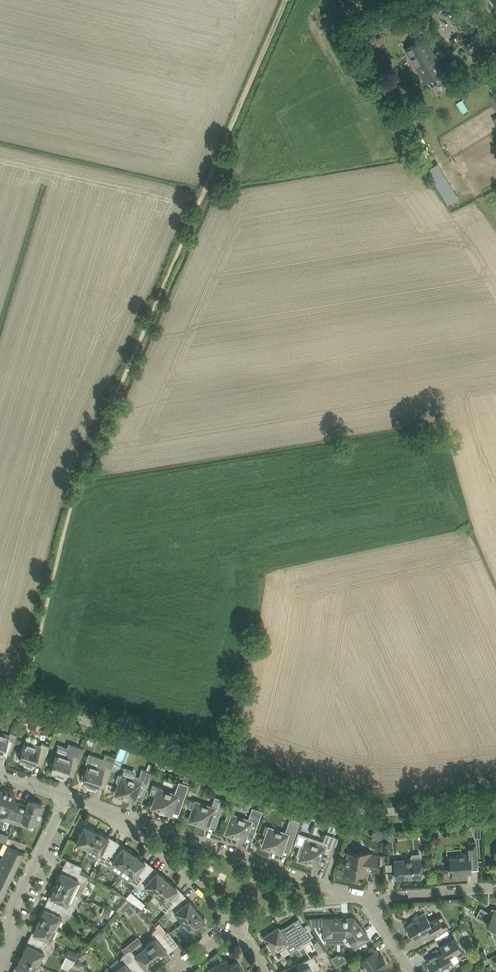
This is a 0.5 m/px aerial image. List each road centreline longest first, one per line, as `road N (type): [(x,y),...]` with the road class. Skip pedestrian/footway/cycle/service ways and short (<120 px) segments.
road 1 (track): [(19,696),(77,497),(287,0)]
road 2 (residential): [(124,815),(358,895)]
road 3 (residential): [(0,964),(10,917),(67,796)]
road 4 (residential): [(124,815),(234,920)]
road 5 (residential): [(358,895),(495,890)]
road 6 (residential): [(234,920),(358,895)]

